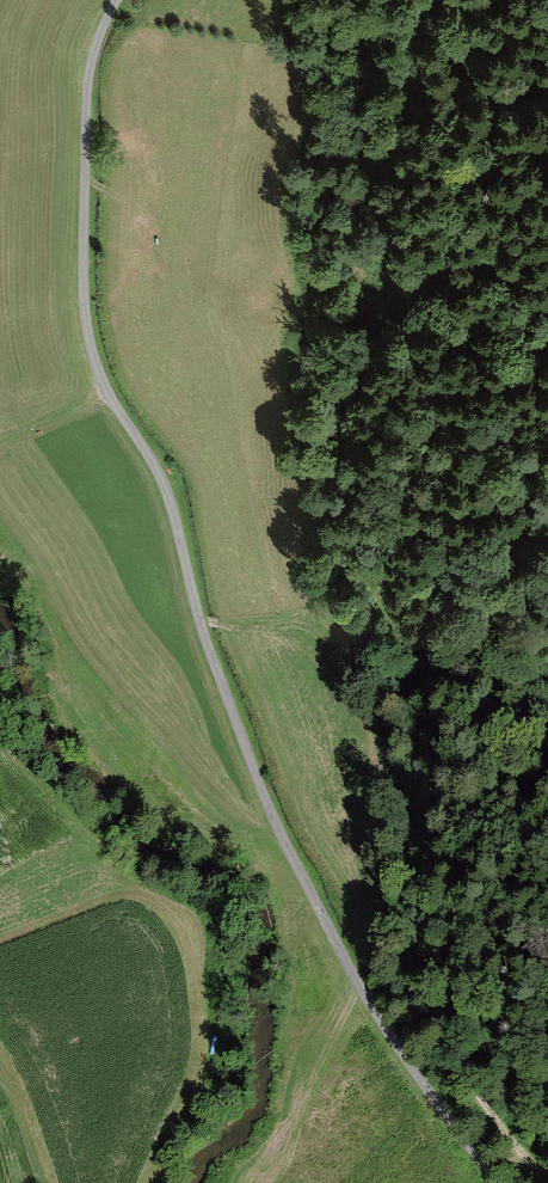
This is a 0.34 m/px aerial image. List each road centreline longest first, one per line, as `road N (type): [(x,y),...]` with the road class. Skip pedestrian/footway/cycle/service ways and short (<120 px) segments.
road 1 (unclassified): [(504,1182),(411,1070),(278,833),(203,644),(166,493),(102,387),(82,296),(85,114),(89,65),(116,0)]
road 2 (track): [(436,0),(458,67),(449,104),(383,171),(394,316),(346,424),(333,487),(340,533),(414,664),(419,772),(410,905),(433,1006),(541,1182)]
road 3 (track): [(38,1182),(0,1069)]

